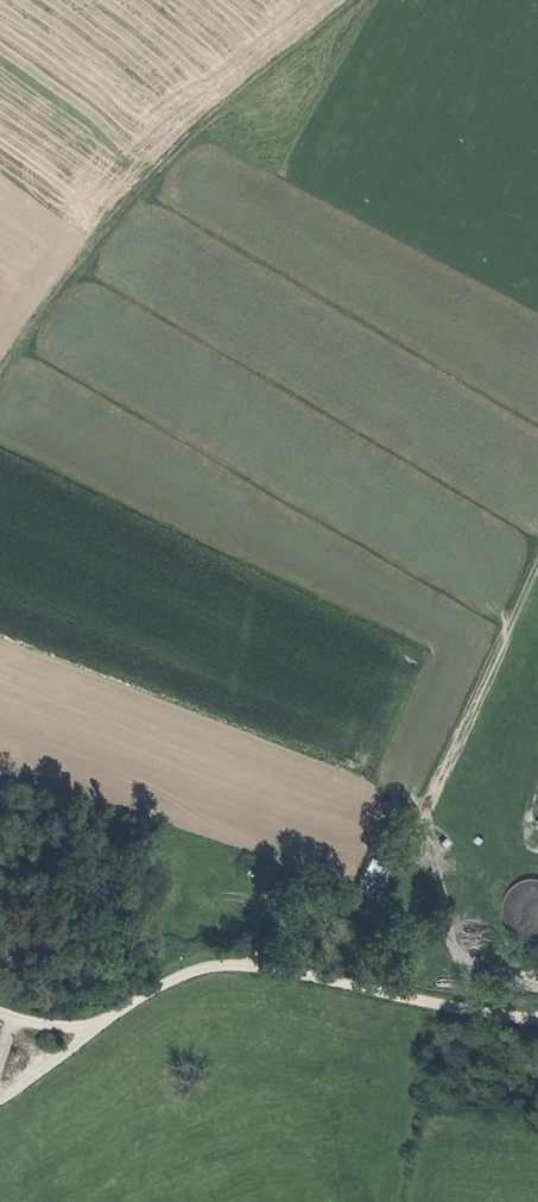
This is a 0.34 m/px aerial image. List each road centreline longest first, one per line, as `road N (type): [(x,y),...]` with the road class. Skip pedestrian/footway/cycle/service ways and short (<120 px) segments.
road 1 (track): [(0,369),(180,148),(352,0)]
road 2 (track): [(537,1018),(235,962),(191,969),(95,1029)]

